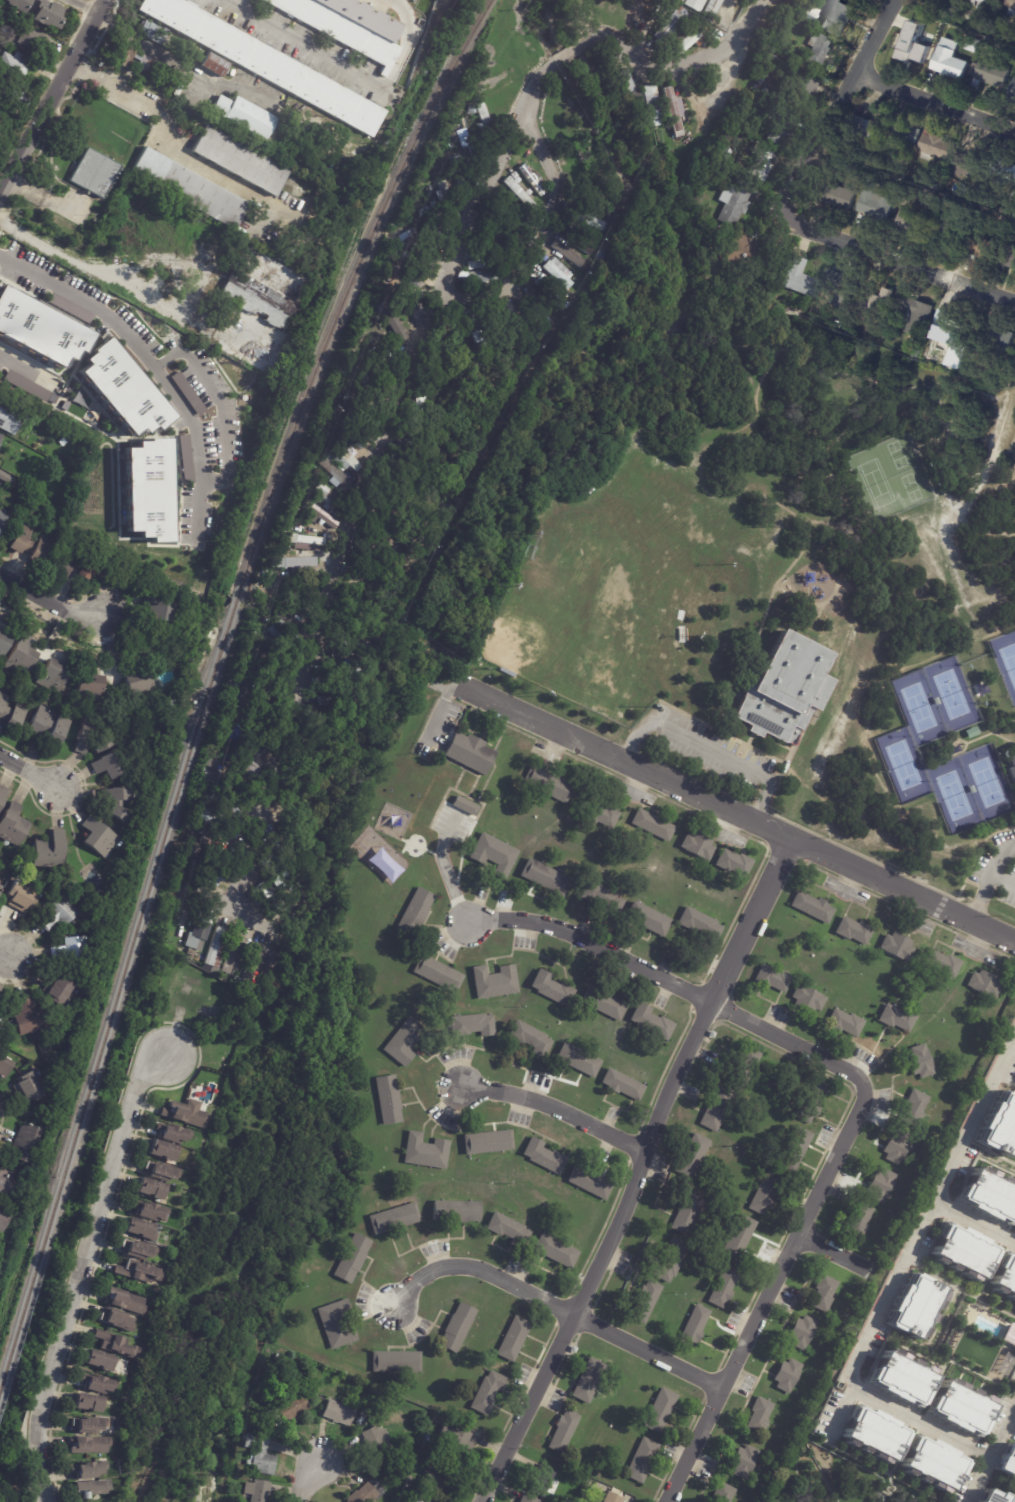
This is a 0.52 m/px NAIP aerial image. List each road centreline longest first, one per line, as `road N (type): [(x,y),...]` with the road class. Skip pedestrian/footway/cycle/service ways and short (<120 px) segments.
road 1 (residential): [(469,921),(535,922),(573,934),(852,1073),(865,1088),(864,1108),(667,1501)]
road 2 (residential): [(713,1002),(662,1109),(623,1219),(483,1501)]
road 3 (residential): [(47,1501),(41,1406),(137,1084),(166,1056)]
road 4 (residential): [(1014,1028),(817,1438)]
road 5 (residential): [(792,839),(439,676)]
road 6 (residential): [(723,1388),(474,1267),(430,1272),(394,1305)]
road 7 (residential): [(893,0),(778,223)]
road 8 (residential): [(1014,301),(778,223)]
road 9 (residential): [(1014,942),(792,839)]
road 10 (residential): [(104,0),(0,192)]
road 11 (residential): [(647,1150),(549,1105),(462,1086)]
road 12 (residential): [(792,839),(713,1002)]
road 13 (residential): [(843,1384),(997,1458)]
road 14 (residential): [(1014,130),(854,75)]

